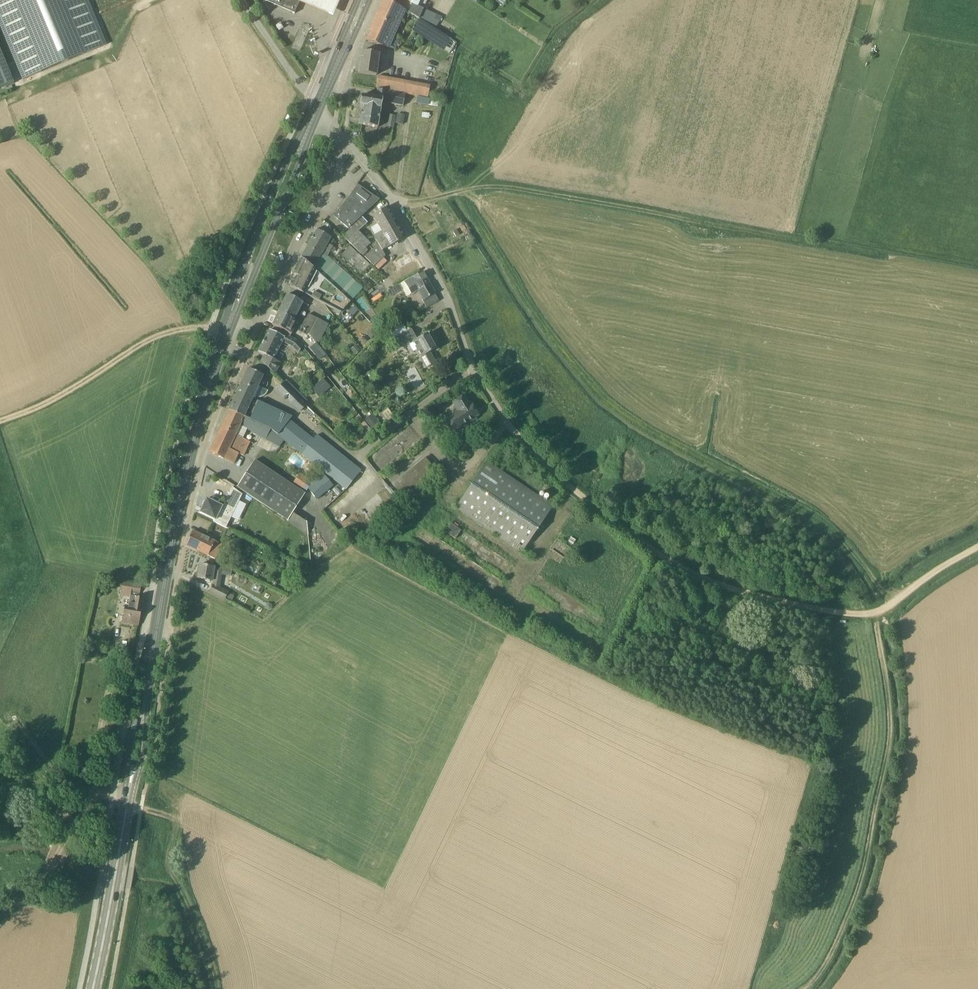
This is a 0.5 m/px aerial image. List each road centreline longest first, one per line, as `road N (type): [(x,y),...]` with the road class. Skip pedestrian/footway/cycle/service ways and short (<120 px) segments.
road 1 (primary): [(93,988),(180,498),(226,331)]
road 2 (track): [(977,543),(884,616),(760,598),(663,558),(516,436),(482,383)]
road 3 (track): [(865,255),(506,188),(395,203)]
road 4 (track): [(810,988),(836,953),(866,864),(895,697),(884,616)]
road 5 (unclassified): [(482,383),(395,203),(334,133)]
road 6 (track): [(605,667),(645,563),(598,527),(563,524),(582,494)]
road 7 (primary): [(226,331),(318,108)]
road 8 (residential): [(226,331),(262,318),(328,177),(334,133)]
road 9 (track): [(0,421),(74,388),(146,341),(210,327)]
road 10 (track): [(0,915),(44,874),(94,800),(128,799)]

